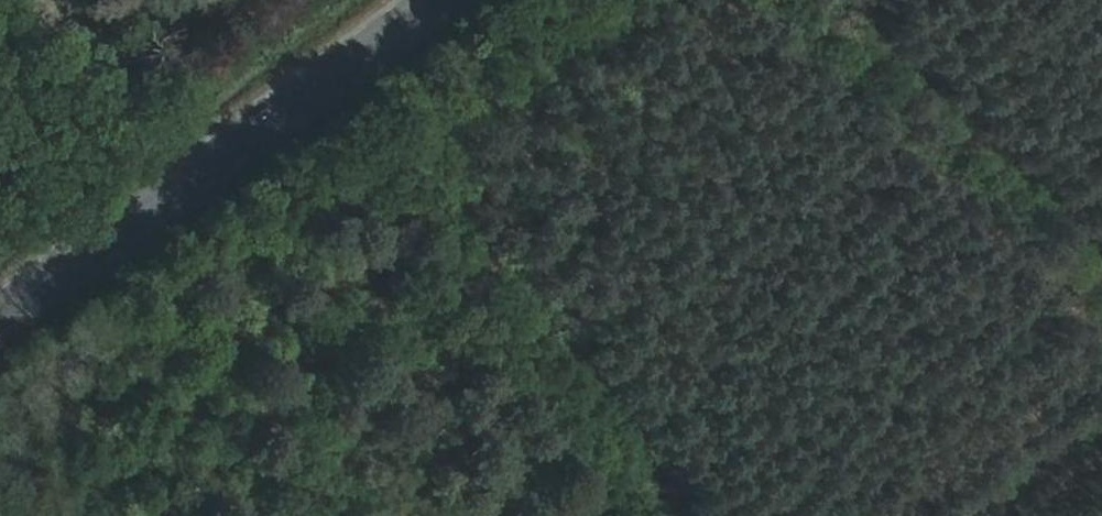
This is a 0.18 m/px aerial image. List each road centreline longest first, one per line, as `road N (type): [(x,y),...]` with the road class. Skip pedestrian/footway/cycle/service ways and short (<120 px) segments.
road 1 (primary): [(429,0),(0,307)]

